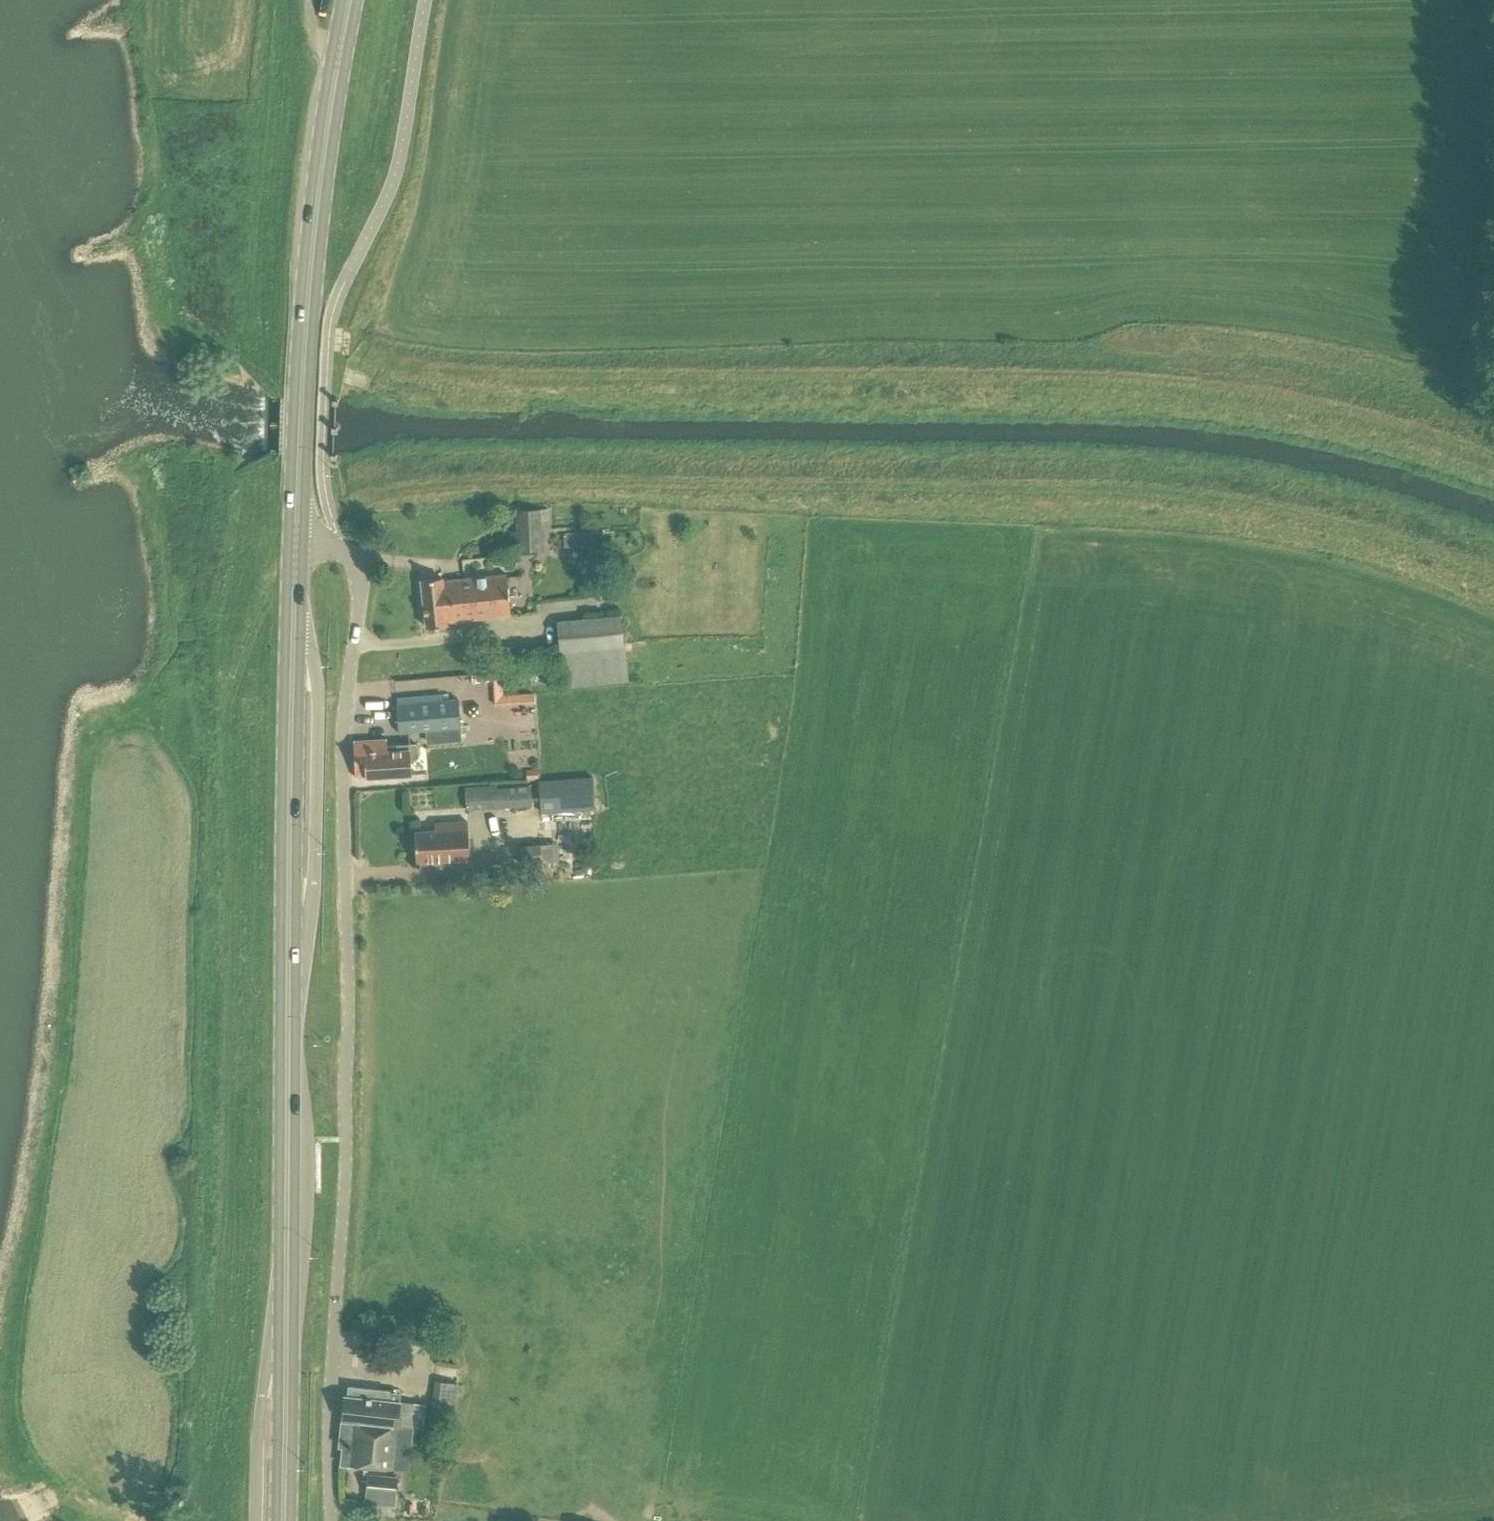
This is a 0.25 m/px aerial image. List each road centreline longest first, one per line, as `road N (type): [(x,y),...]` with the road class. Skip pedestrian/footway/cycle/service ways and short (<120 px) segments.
road 1 (unclassified): [(332,1520),(352,971),(345,719),(362,576),(352,555),(297,550)]
road 2 (primary): [(284,1520),(297,550)]
road 3 (primary): [(297,550),(307,305),(327,108),(349,0)]

